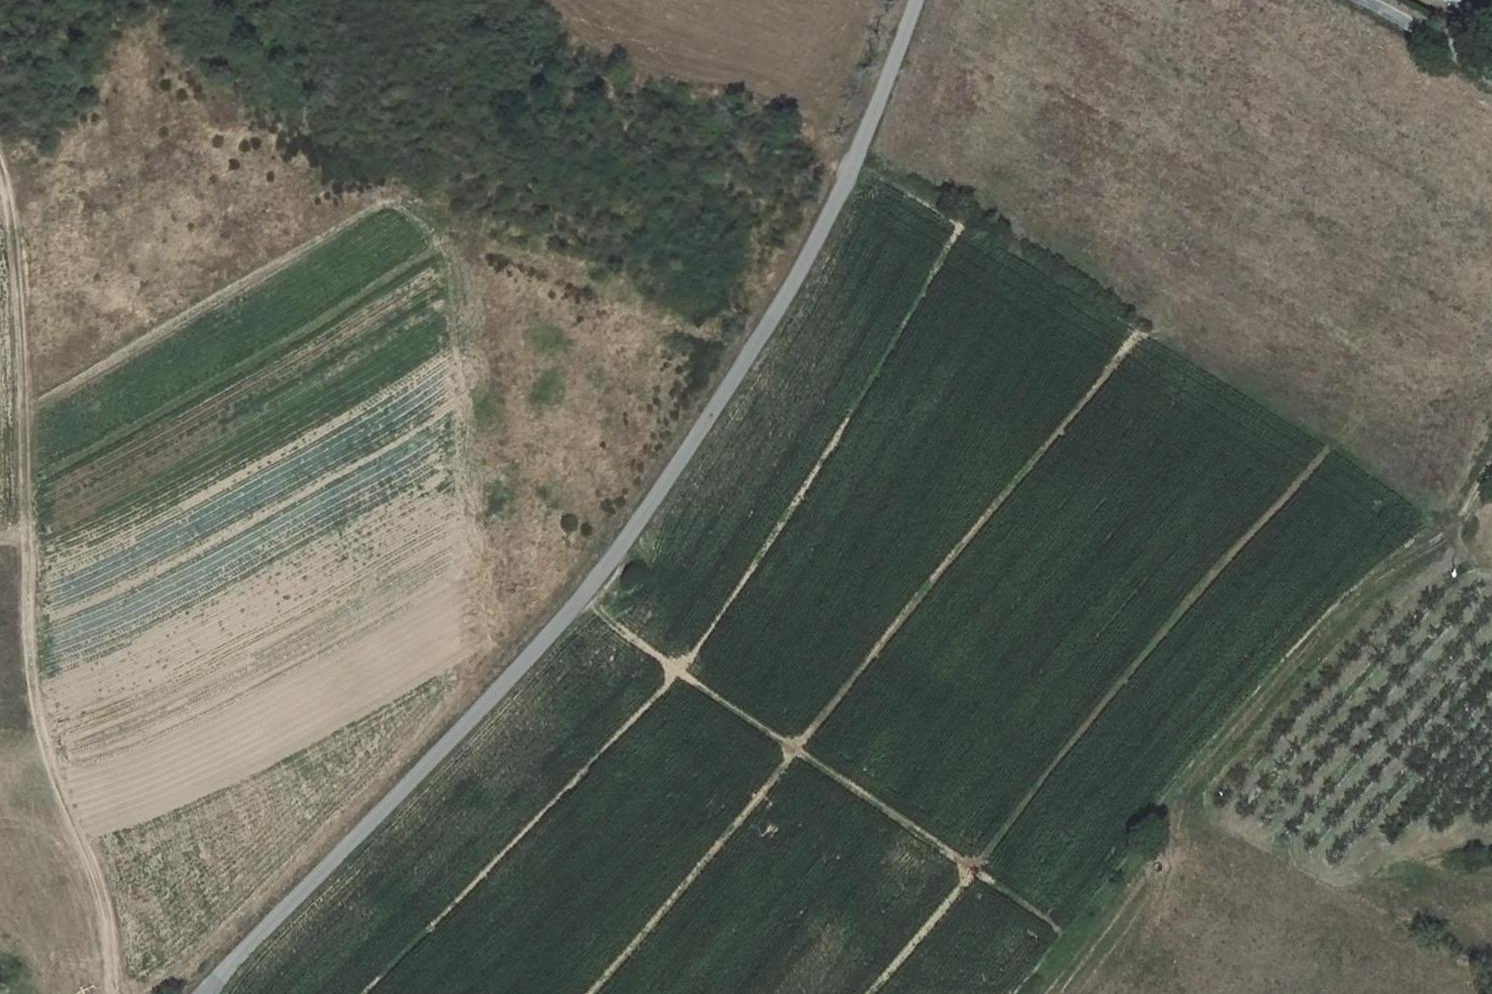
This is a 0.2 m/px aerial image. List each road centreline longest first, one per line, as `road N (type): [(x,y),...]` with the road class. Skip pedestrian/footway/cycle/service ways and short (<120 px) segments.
road 1 (unclassified): [(207,993),(219,972),(529,659),(634,528),(749,352),(860,152),(921,0)]
road 2 (unclassified): [(1491,69),(1372,0)]

